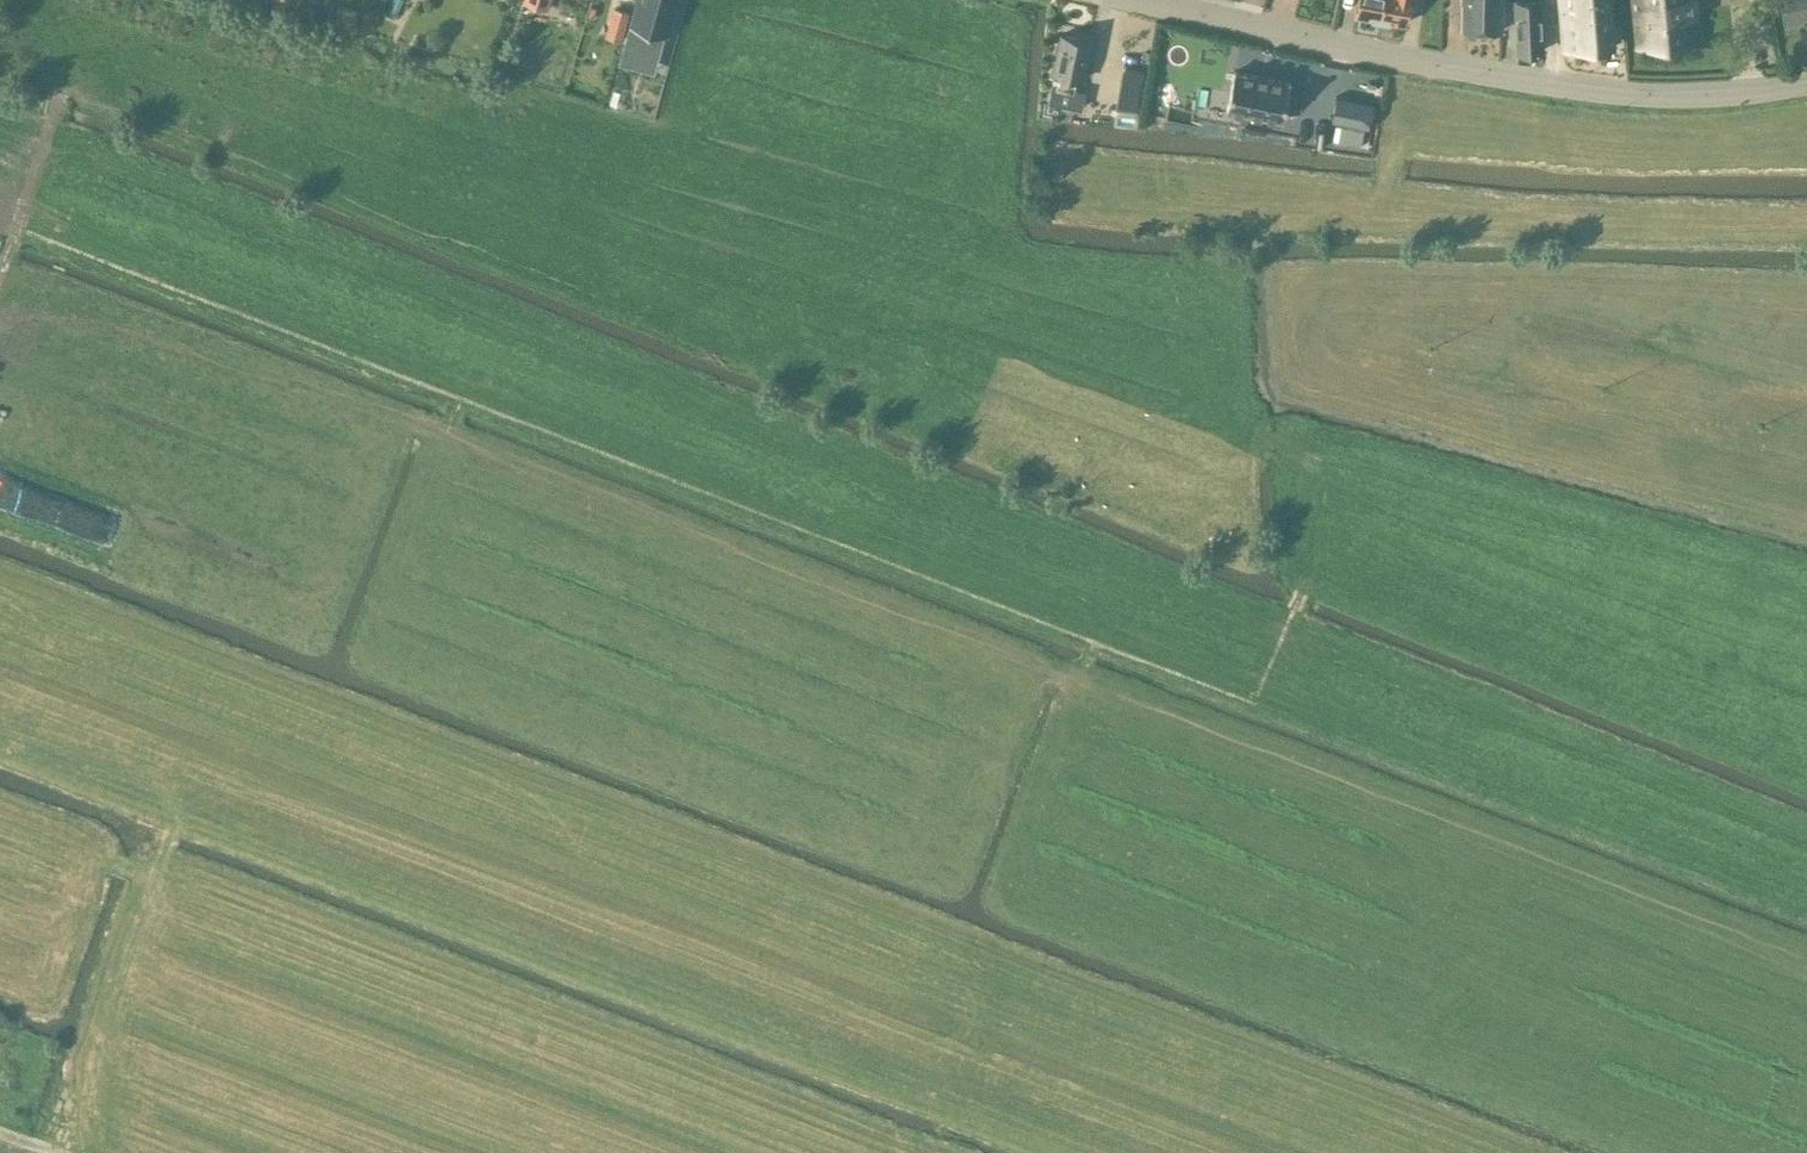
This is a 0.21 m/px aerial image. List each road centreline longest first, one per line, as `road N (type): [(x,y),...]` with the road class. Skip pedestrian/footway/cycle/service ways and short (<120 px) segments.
road 1 (tertiary): [(1806,87),(1664,96),(1560,86),(1147,0)]

